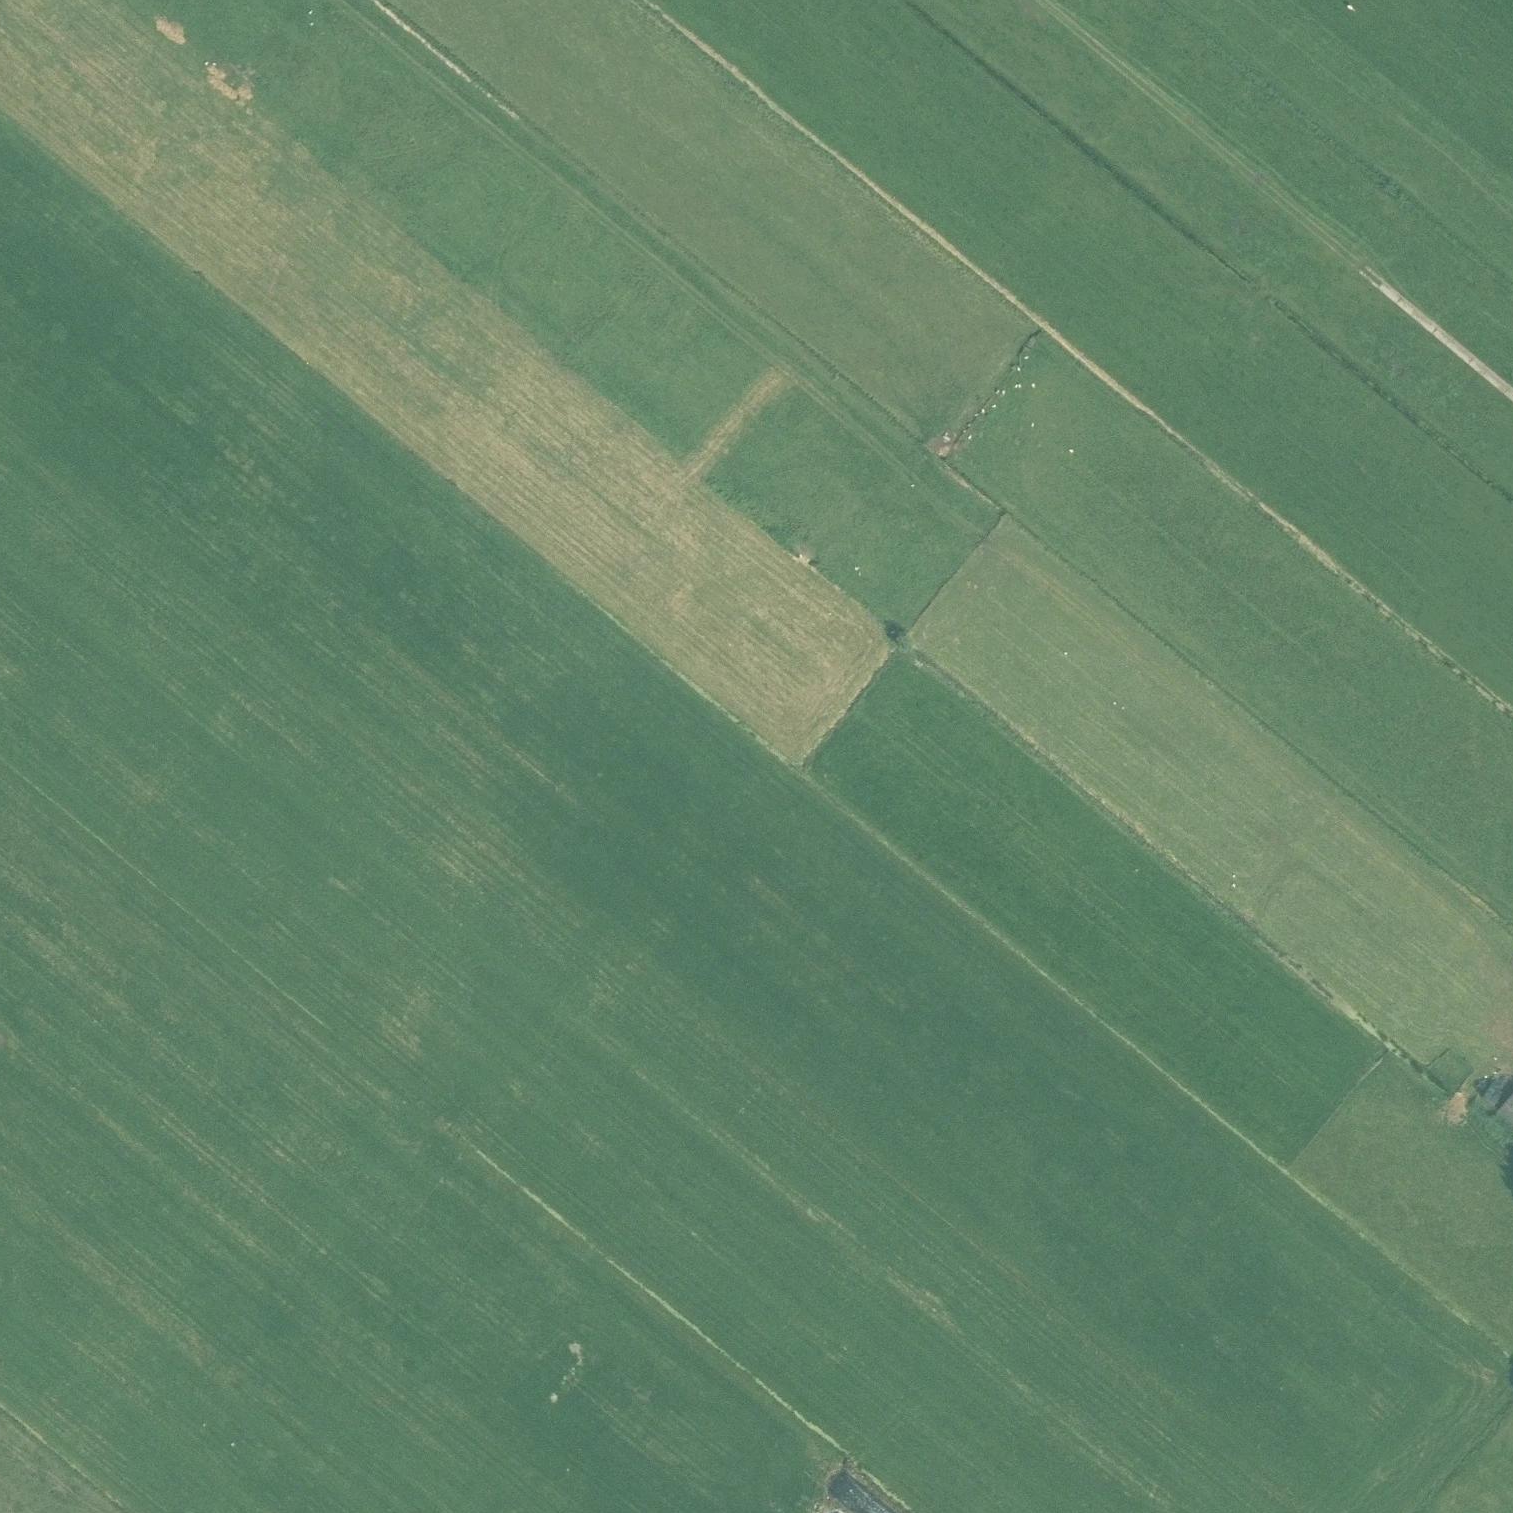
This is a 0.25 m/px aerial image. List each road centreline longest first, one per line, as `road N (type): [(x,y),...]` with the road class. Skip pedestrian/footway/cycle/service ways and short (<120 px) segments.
road 1 (track): [(1512,396),(1362,270)]

